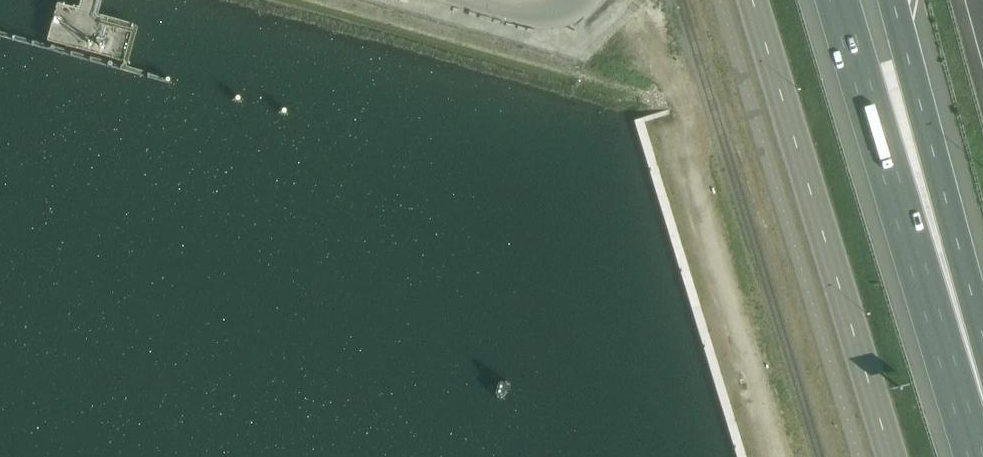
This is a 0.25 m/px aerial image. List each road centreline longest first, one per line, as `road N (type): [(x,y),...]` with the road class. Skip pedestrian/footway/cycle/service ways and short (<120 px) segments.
road 1 (unclassified): [(892,456),(753,0)]
road 2 (motorway): [(840,0),(982,454)]
road 3 (motorway): [(892,0),(982,337)]

